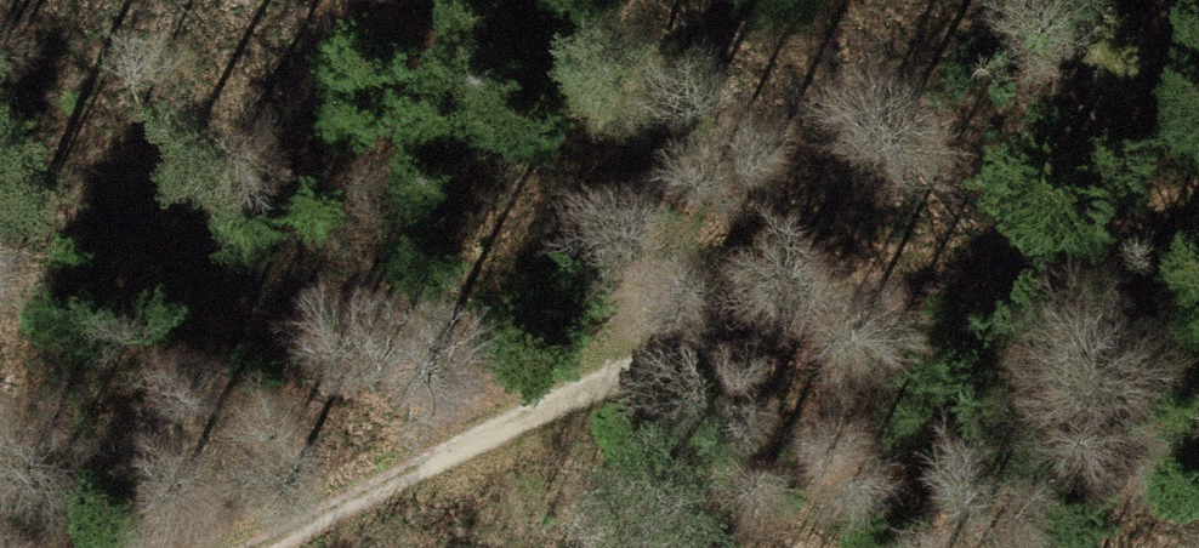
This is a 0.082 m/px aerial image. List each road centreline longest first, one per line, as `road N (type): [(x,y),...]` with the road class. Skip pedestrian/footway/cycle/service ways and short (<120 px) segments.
road 1 (track): [(251,547),(597,383),(1198,224)]
road 2 (motorway): [(460,547),(724,334),(1189,0)]
road 3 (motorway): [(562,0),(462,71),(0,464)]

